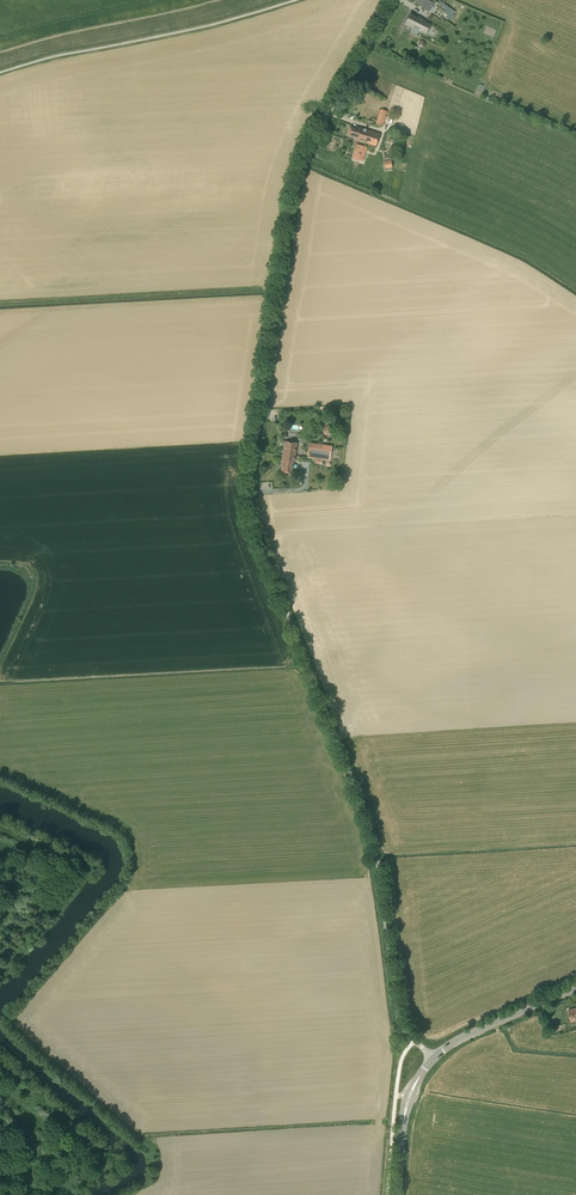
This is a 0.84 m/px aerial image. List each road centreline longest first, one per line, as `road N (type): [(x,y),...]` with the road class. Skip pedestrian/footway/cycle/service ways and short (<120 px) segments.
road 1 (unclassified): [(434,1057),(399,1017),(368,817),(274,571),(252,490),(298,180),(396,0)]
road 2 (tertiary): [(434,1057),(575,988)]

